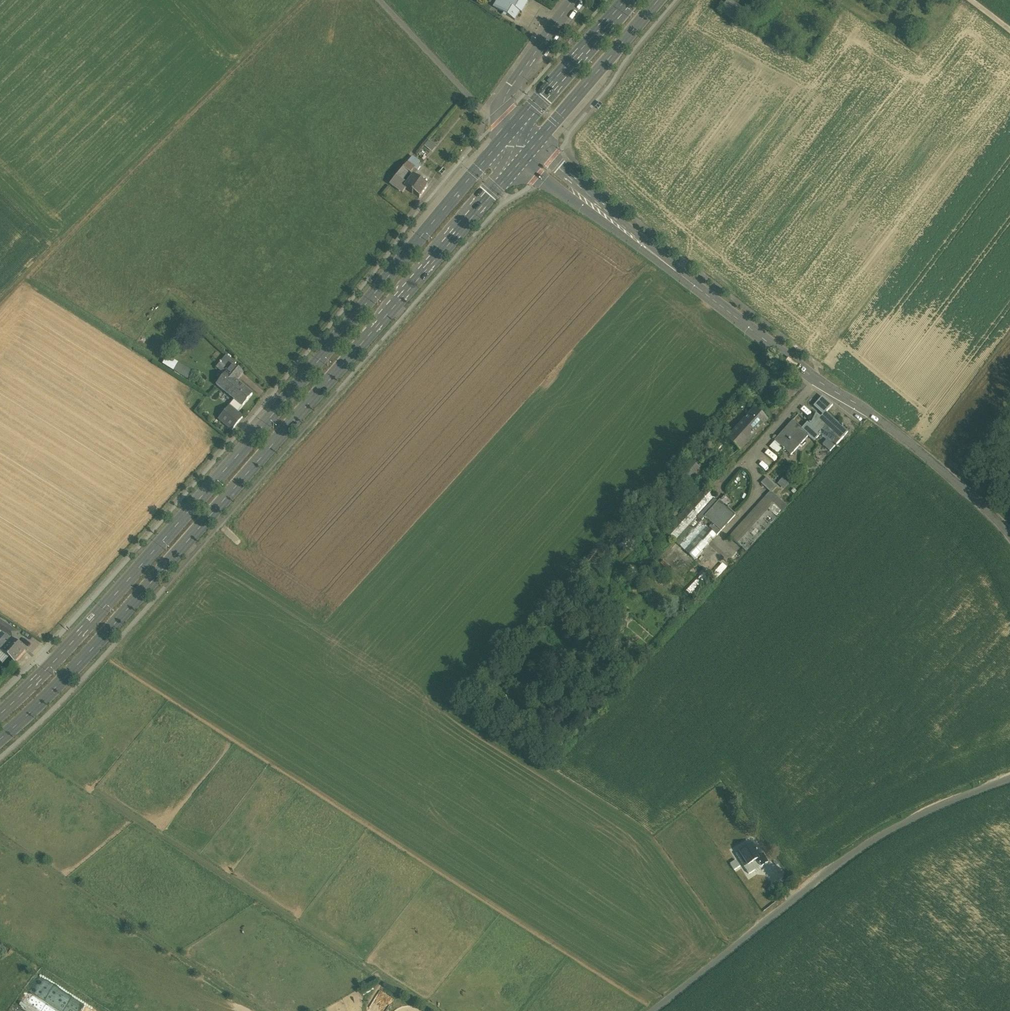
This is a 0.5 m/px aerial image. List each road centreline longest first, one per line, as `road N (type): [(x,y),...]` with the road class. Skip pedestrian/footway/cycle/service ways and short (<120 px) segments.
road 1 (primary): [(513,127),(308,376),(49,667),(0,712)]
road 2 (primary): [(0,739),(296,425),(520,162)]
road 3 (track): [(308,0),(0,314)]
road 4 (unclassified): [(647,1010),(856,851),(1009,780)]
road 5 (tertiary): [(1009,535),(884,423),(679,273)]
road 6 (tertiary): [(520,162),(679,273)]
road 7 (tertiary): [(679,273),(533,146)]
road 8 (primary): [(533,146),(658,0)]
road 9 (unclassified): [(379,0),(481,109),(502,113)]
road 10 (primary): [(625,0),(513,127)]
road 11 (tertiary): [(573,0),(506,94),(502,113)]

